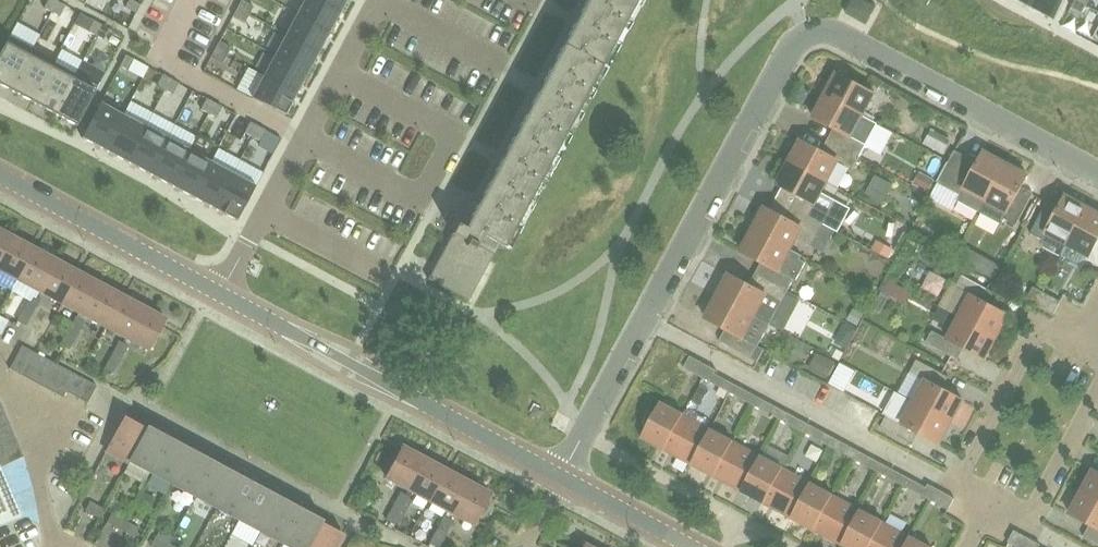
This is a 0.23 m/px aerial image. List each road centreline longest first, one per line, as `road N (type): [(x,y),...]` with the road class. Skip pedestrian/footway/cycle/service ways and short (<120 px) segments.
road 1 (tertiary): [(562,475),(0,174)]
road 2 (residential): [(562,475),(806,34)]
road 3 (residential): [(1097,167),(868,47),(827,30),(806,34)]
road 4 (residential): [(991,504),(959,479),(1036,332),(1083,331)]
road 5 (residential): [(1097,391),(1032,516),(991,504)]
road 6 (tertiary): [(692,546),(562,475)]

